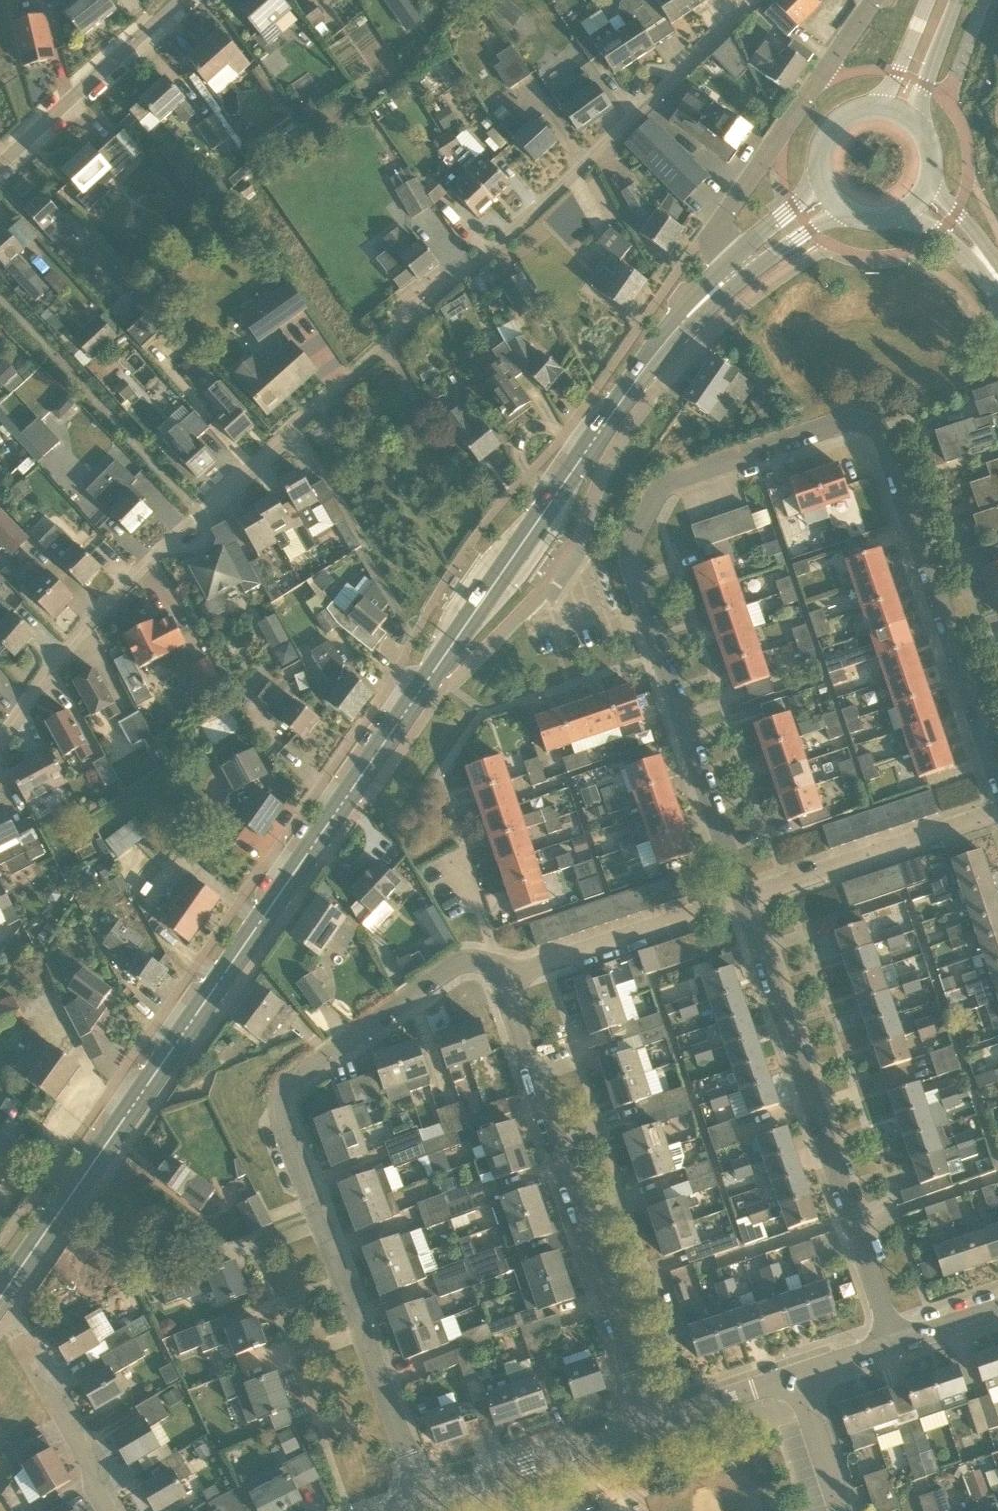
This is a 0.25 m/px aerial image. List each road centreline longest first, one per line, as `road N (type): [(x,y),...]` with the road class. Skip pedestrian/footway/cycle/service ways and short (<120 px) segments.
road 1 (secondary): [(0,1299),(611,415),(661,347),(735,273)]
road 2 (residential): [(0,747),(81,635),(139,572),(756,0)]
road 3 (residential): [(422,1500),(277,1108),(278,1093),(423,986),(482,963)]
road 4 (residential): [(744,898),(634,568),(649,518),(675,482),(756,455)]
road 5 (residential): [(997,781),(877,436),(856,426),(756,455)]
road 6 (residential): [(653,1424),(509,1011),(506,970)]
road 7 (residential): [(895,1347),(744,898)]
road 8 (residential): [(873,0),(781,140),(711,228),(735,273)]
road 9 (residential): [(744,898),(997,813)]
road 10 (residential): [(506,970),(532,970),(744,898)]
road 11 (residential): [(0,166),(183,0)]
road 12 (residential): [(422,1500),(653,1424)]
road 13 (residential): [(112,1510),(22,1338)]
road 14 (residential): [(653,1424),(796,1379)]
road 15 (secondary): [(897,111),(869,107),(832,127),(819,168),(829,195)]
road 16 (residential): [(796,1379),(841,1510)]
road 17 (secondary): [(735,273),(829,195)]

